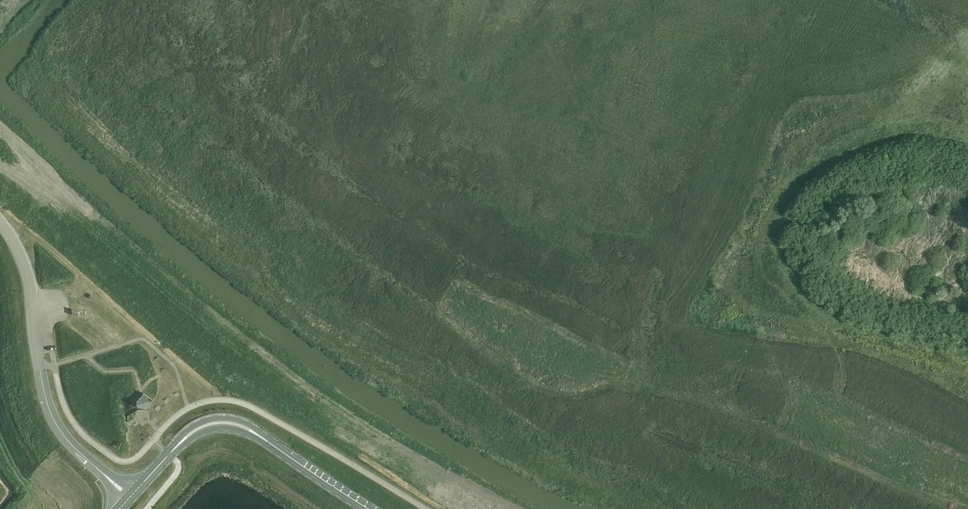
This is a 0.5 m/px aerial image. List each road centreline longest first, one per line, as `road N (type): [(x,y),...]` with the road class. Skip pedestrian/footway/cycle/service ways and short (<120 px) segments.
road 1 (unclassified): [(104,474),(52,420),(24,270),(0,225)]
road 2 (secondary): [(367,508),(262,438)]

